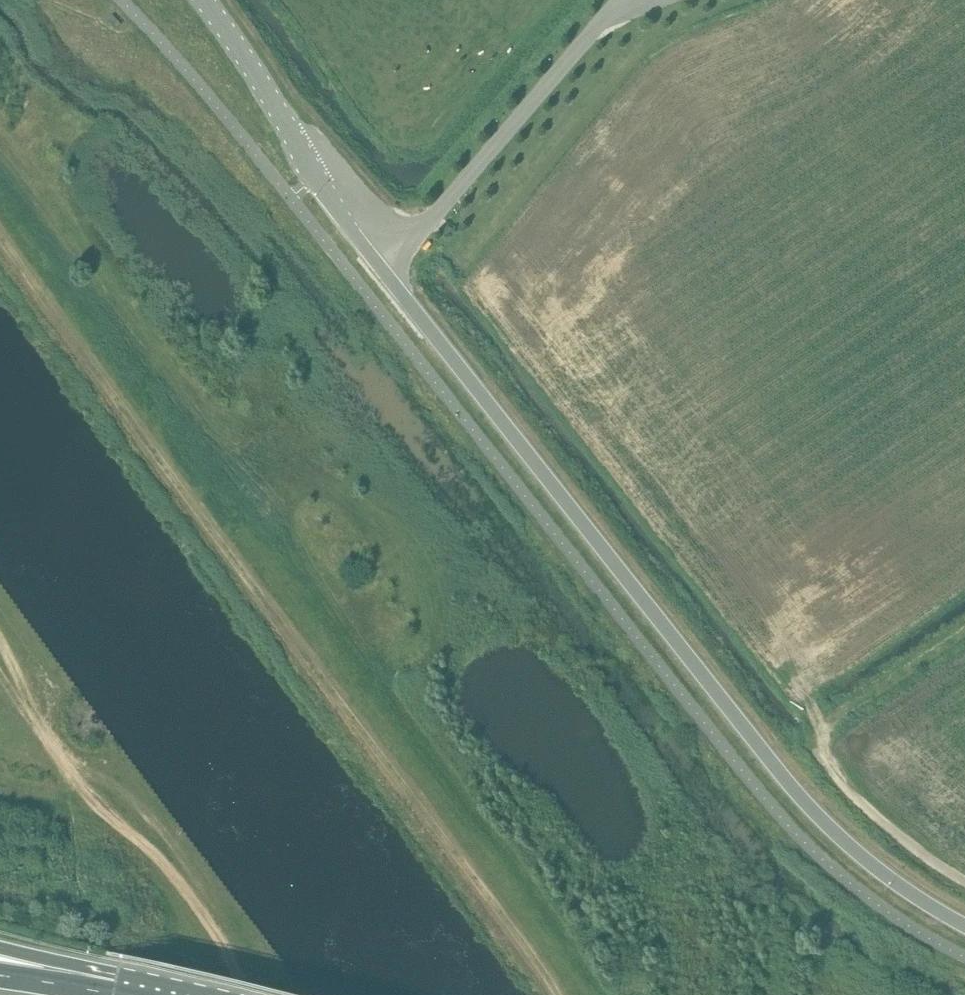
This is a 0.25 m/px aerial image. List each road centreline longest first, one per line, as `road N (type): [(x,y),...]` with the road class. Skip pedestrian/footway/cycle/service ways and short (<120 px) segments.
road 1 (unclassified): [(964,925),(902,890),(835,837),(787,784),(339,212),(206,0)]
road 2 (track): [(555,980),(0,222)]
road 3 (track): [(0,801),(129,831),(209,916),(250,994)]
road 4 (track): [(157,855),(119,791),(71,747),(0,627)]
road 5 (residential): [(964,883),(880,826),(802,737)]
road 6 (track): [(802,737),(964,628)]
road 7 (trunk): [(116,994),(0,944)]

